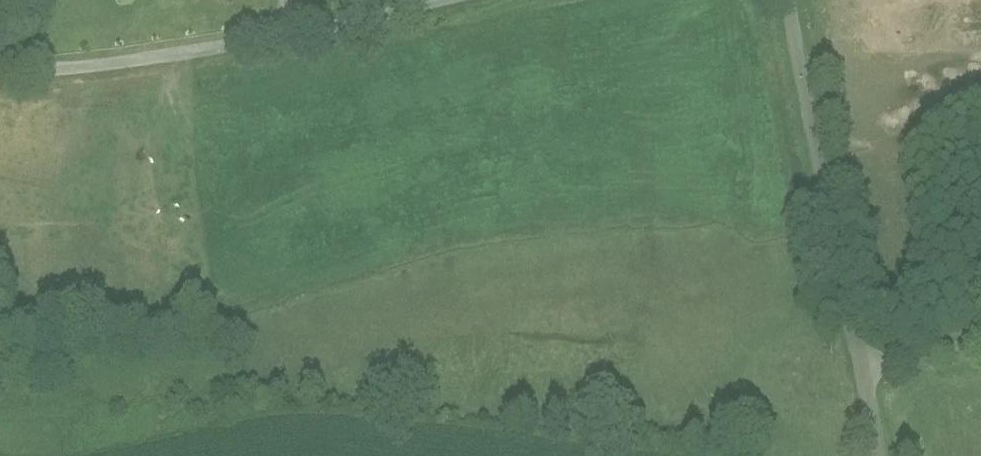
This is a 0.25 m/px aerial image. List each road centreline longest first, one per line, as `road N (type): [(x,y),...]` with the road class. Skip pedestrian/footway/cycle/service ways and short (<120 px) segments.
road 1 (residential): [(453,0),(106,69),(0,75)]
road 2 (residential): [(866,373),(786,0)]

